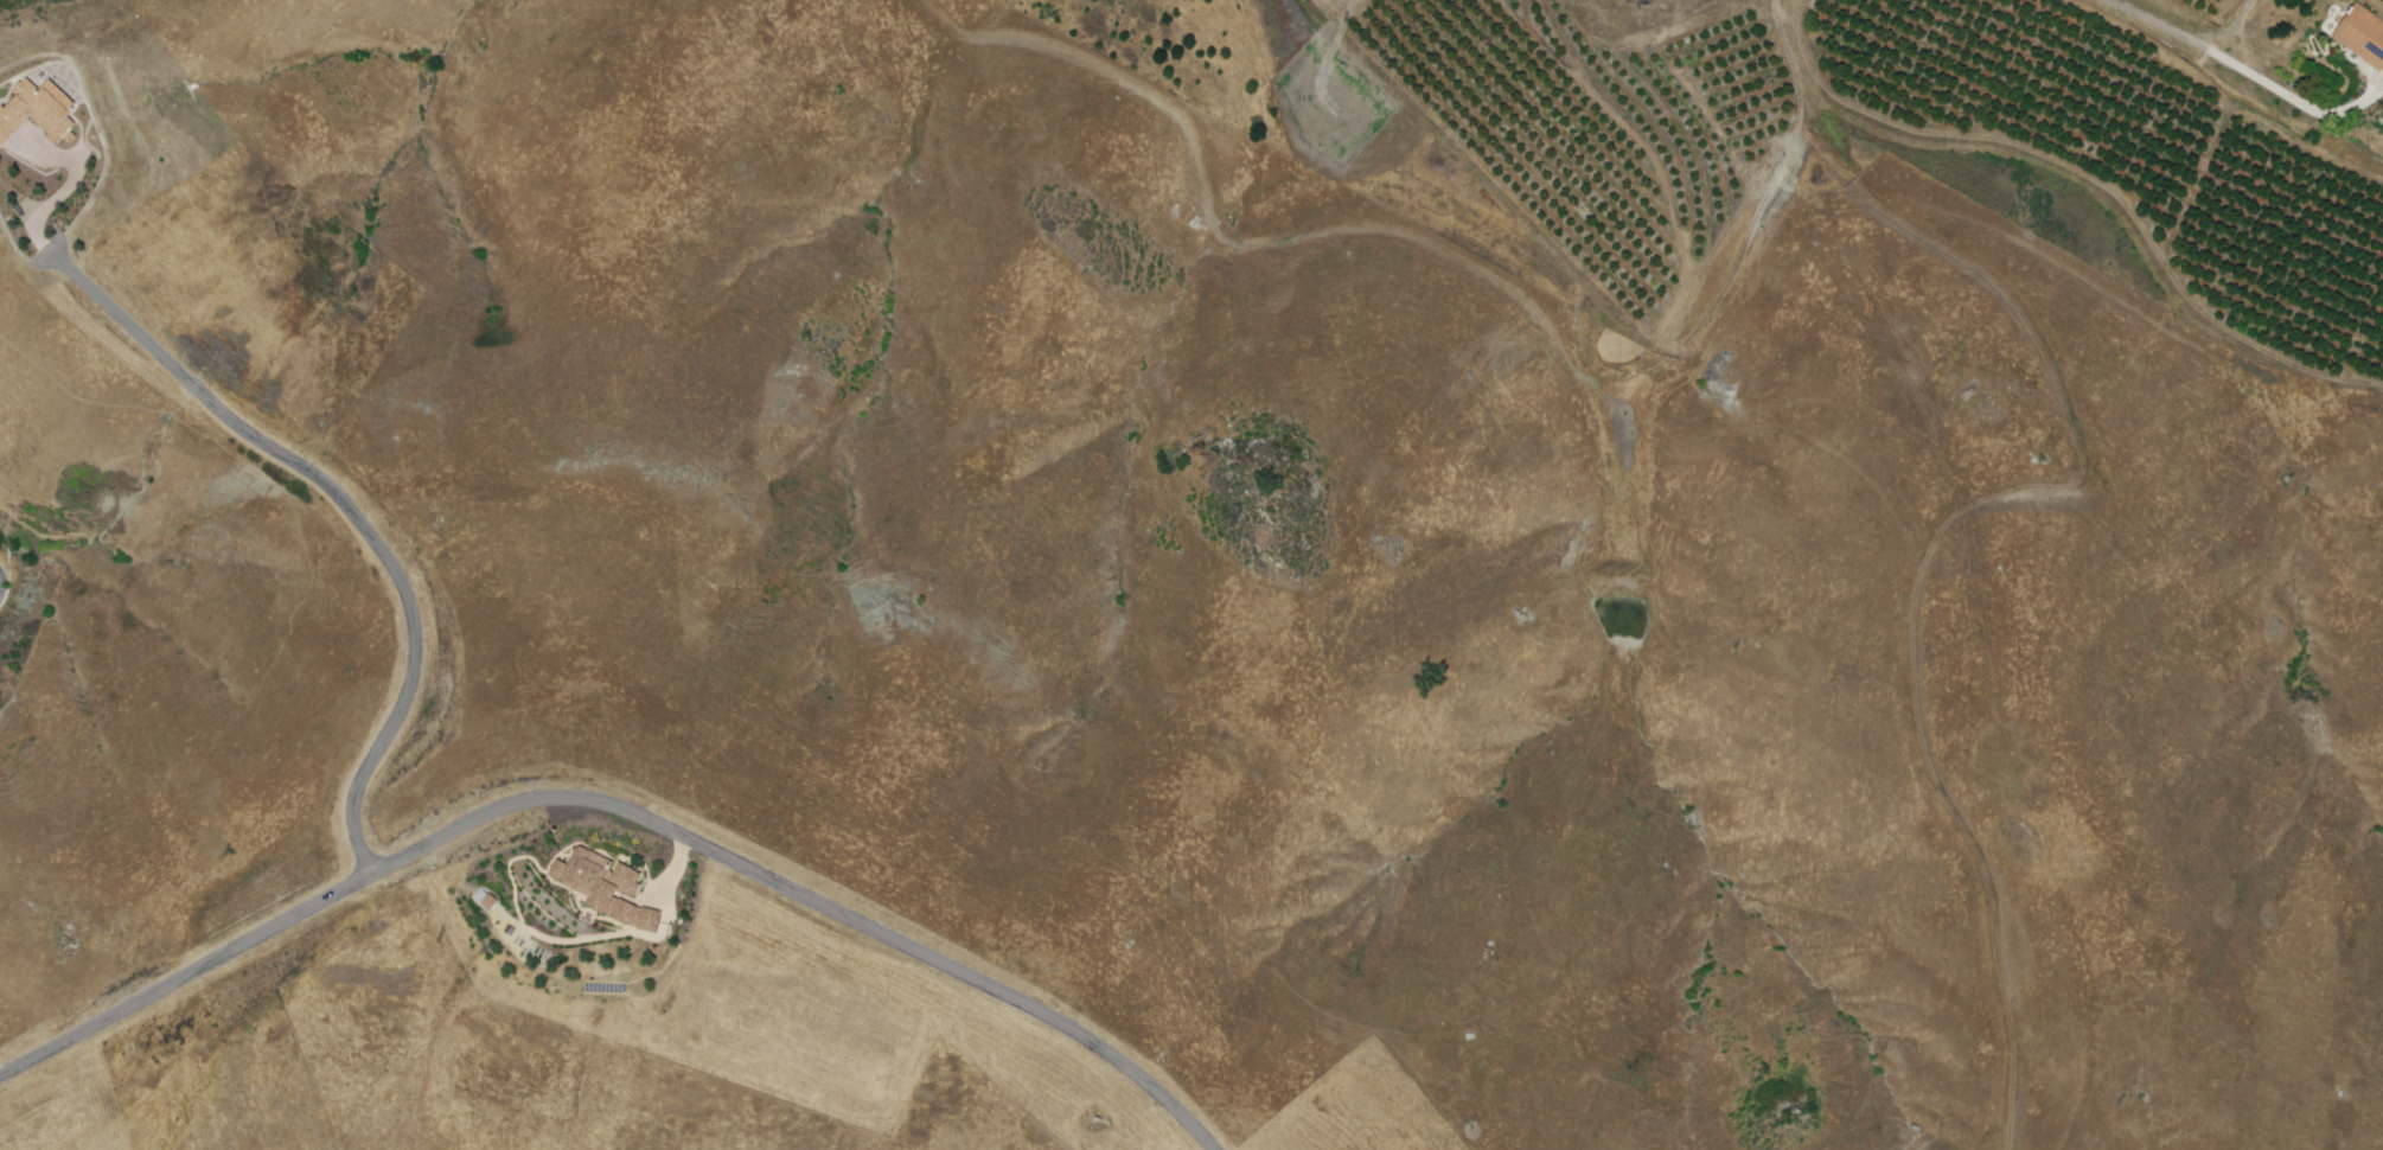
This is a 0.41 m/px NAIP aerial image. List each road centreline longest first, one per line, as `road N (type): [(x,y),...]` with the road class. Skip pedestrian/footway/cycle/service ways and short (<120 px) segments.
road 1 (residential): [(1220,1149),(1092,1034),(641,816),(561,798),(530,800),(453,830),(0,1073)]
road 2 (track): [(919,0),(965,37),(1058,49),(1177,110),(1219,239),(1235,247),(1365,226),(1406,232),(1516,294),(1576,372),(1590,377),(1656,369),(1676,354),(1734,276),(1762,209),(1787,173),(1810,100),(1781,0)]
road 3 (residential): [(376,875),(353,823),(356,792),(409,694),(416,649),(414,613),(395,569),(327,486),(247,432),(51,254)]

